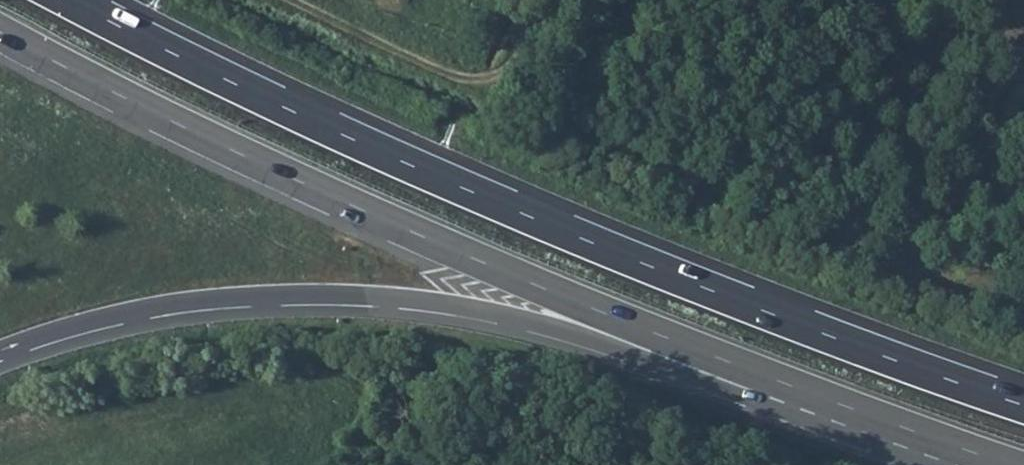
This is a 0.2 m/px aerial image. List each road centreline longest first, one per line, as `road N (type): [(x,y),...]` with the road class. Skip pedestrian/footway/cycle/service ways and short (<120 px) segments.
road 1 (trunk): [(1023,407),(578,239),(260,97),(68,0)]
road 2 (trunk): [(0,32),(360,210),(811,394)]
road 3 (trunk): [(0,351),(119,314),(205,300),(347,294),(433,301),(573,333),(751,400),(811,394)]
road 4 (track): [(306,0),(437,67),(515,89)]
road 5 (trunk): [(811,394),(1008,464)]

